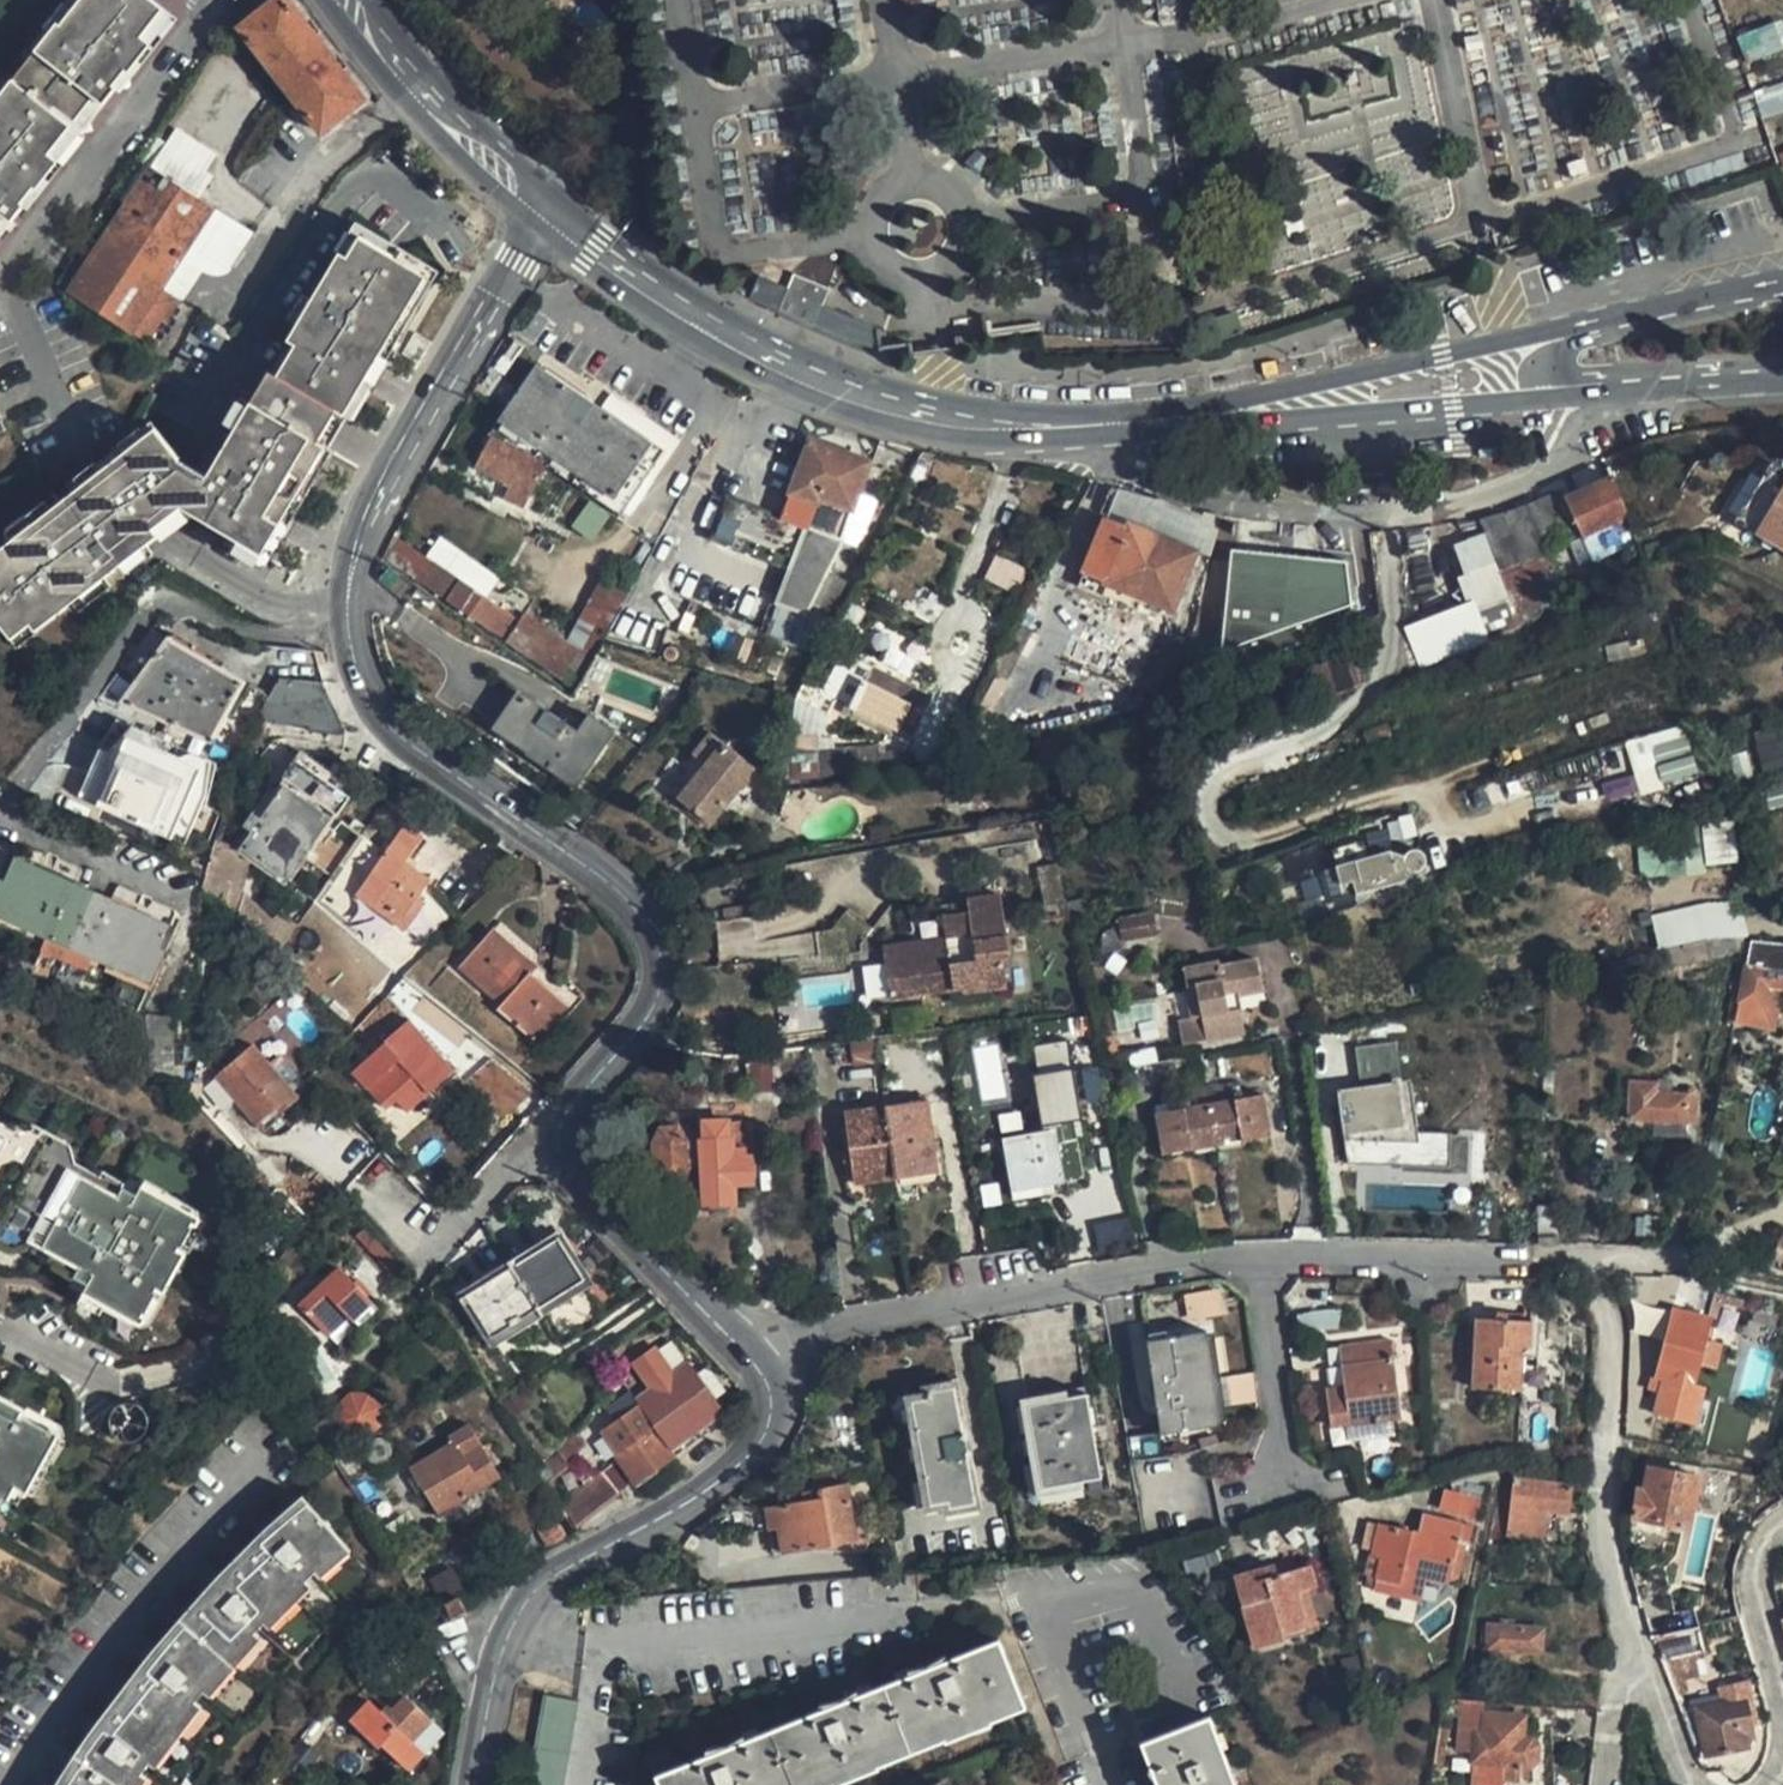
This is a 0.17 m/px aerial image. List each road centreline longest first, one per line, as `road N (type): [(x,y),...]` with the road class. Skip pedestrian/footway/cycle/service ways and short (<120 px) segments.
road 1 (residential): [(535,225),(354,549),(350,650),(367,700),(415,758),(589,867),(646,921),(660,972),(651,1014),(569,1109),(559,1137),(567,1172),(759,1368)]
road 2 (primary): [(535,225),(582,266),(729,361),(864,421),(938,438),(1140,436),(1695,388)]
road 3 (primary): [(1660,311),(1218,404),(1000,417),(832,381),(754,345),(616,257),(554,202)]
road 4 (residential): [(1263,1256),(1474,1255),(1604,1267),(1620,1336),(1610,1567),(1628,1629)]
road 5 (residential): [(759,1368),(773,1403),(763,1442),(737,1473),(548,1584),(532,1602),(490,1695),(474,1784)]
road 6 (residential): [(759,1368),(868,1322),(958,1302),(1263,1256)]
road 7 (primary): [(324,0),(413,108),(535,225)]
road 8 (primary): [(1660,311),(1557,352),(1548,369),(1563,380),(1695,388)]
road 9 (primary): [(554,202),(490,141),(369,0)]
road 10 (residential): [(1287,1484),(1263,1256)]
road 11 (residential): [(1782,1705),(1757,1613),(1770,1533),(1782,1527)]
road 12 (residential): [(1628,1629),(1698,1784)]
road 13 (residential): [(1628,1629),(1612,1784)]
road 14 (primary): [(1782,290),(1660,311)]

